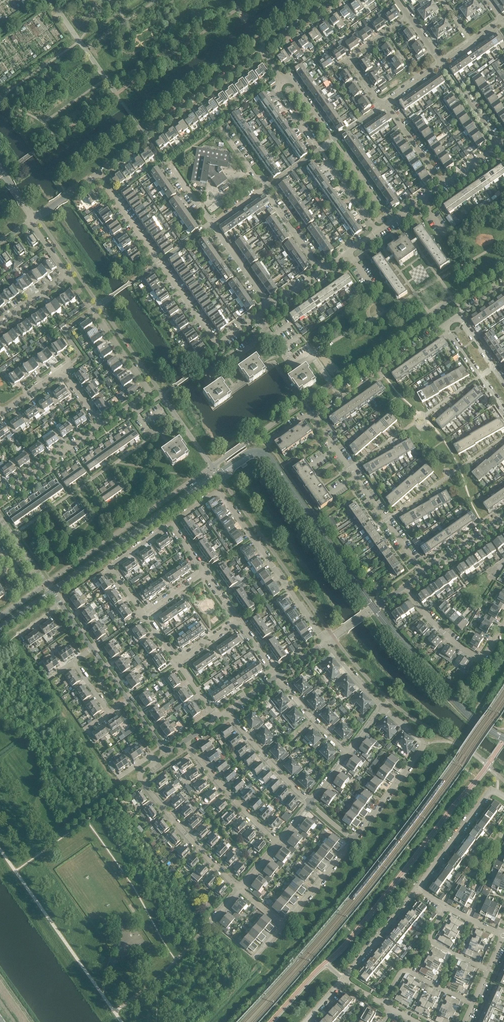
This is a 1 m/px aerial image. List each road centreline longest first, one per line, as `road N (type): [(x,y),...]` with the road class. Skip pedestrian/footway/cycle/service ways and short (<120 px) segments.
road 1 (residential): [(170,526),(222,494),(325,642)]
road 2 (residential): [(423,574),(319,420),(341,399)]
road 3 (residential): [(213,349),(97,174)]
road 4 (residential): [(101,427),(150,391),(67,274)]
road 5 (residential): [(240,888),(144,785),(141,774),(167,754)]
road 6 (residential): [(353,840),(421,747),(383,706)]
road 7 (residential): [(145,135),(260,50)]
road 8 (residential): [(274,844),(182,744)]
road 9 (residential): [(143,615),(110,568),(170,526)]
road 10 (residential): [(341,399),(445,326)]
road 11 (residential): [(0,499),(101,427)]
road 12 (residential): [(309,802),(228,711)]

